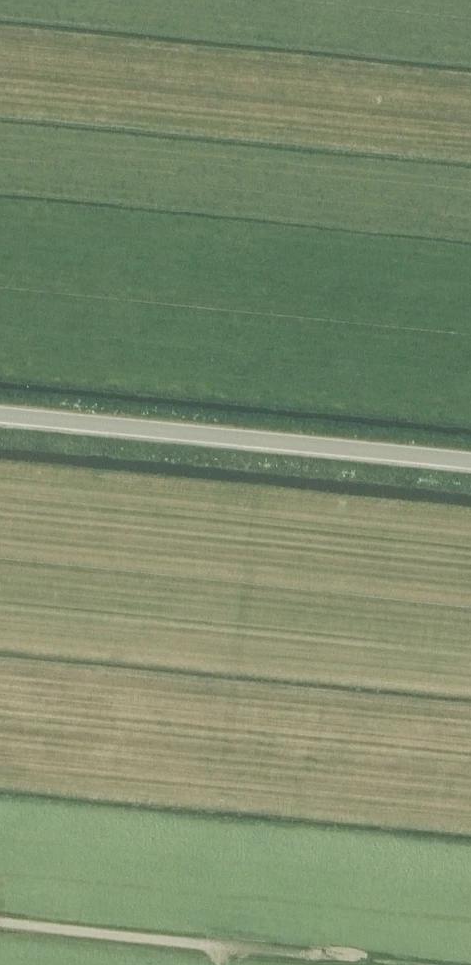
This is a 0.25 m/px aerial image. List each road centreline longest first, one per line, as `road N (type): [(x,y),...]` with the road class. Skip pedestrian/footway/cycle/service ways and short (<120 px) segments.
road 1 (unclassified): [(470,459),(0,407)]

